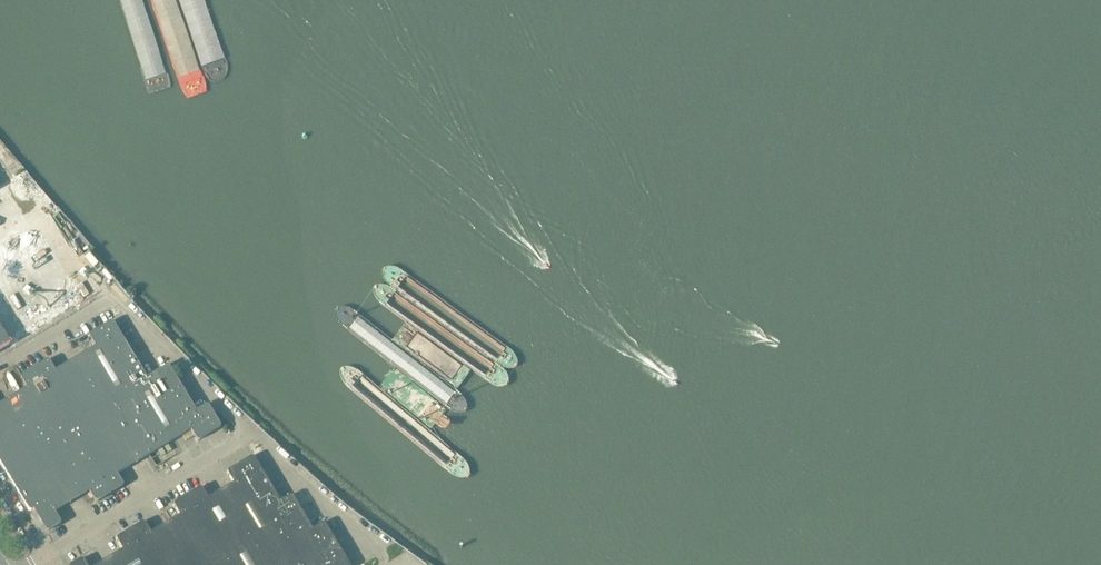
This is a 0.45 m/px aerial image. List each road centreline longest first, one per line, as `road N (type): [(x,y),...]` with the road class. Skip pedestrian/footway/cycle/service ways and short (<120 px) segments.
road 1 (unclassified): [(44,559),(255,436)]
road 2 (unclassified): [(255,436),(105,301)]
road 3 (unclassified): [(383,564),(380,551),(255,436)]
road 4 (unclassified): [(0,367),(105,301)]

